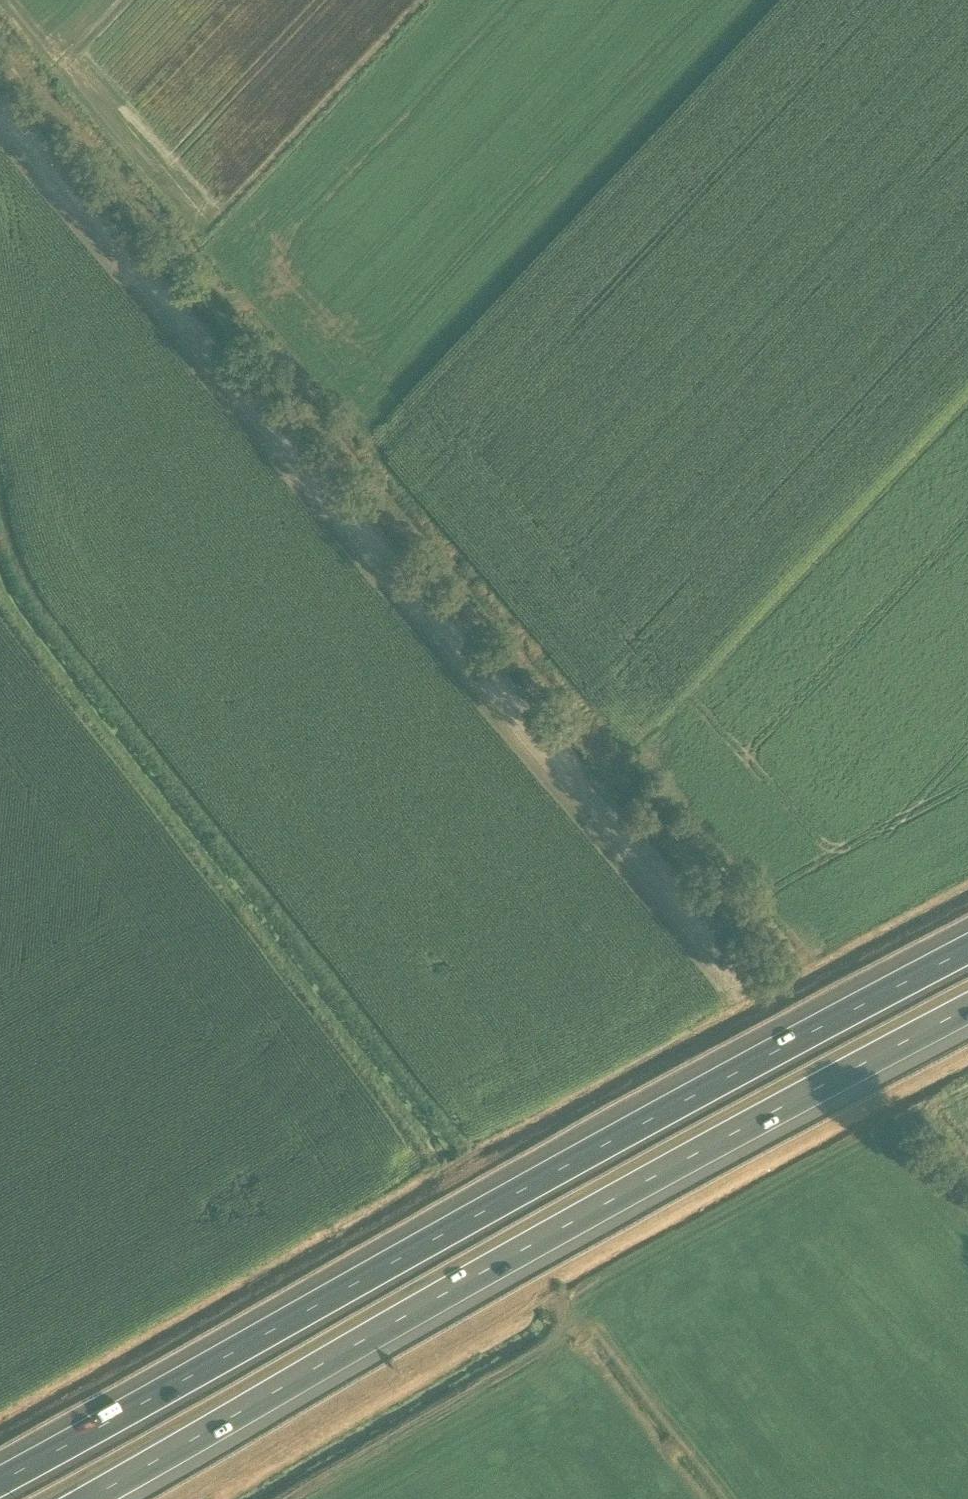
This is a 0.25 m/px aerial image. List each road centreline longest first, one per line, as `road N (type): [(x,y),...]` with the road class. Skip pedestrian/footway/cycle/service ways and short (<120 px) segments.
road 1 (track): [(0,49),(775,948)]
road 2 (motorway): [(967,951),(0,1483)]
road 3 (motorway): [(91,1498),(697,1151),(967,1010)]
road 4 (track): [(0,513),(53,632),(453,1135)]
road 5 (track): [(584,1330),(286,1498)]

